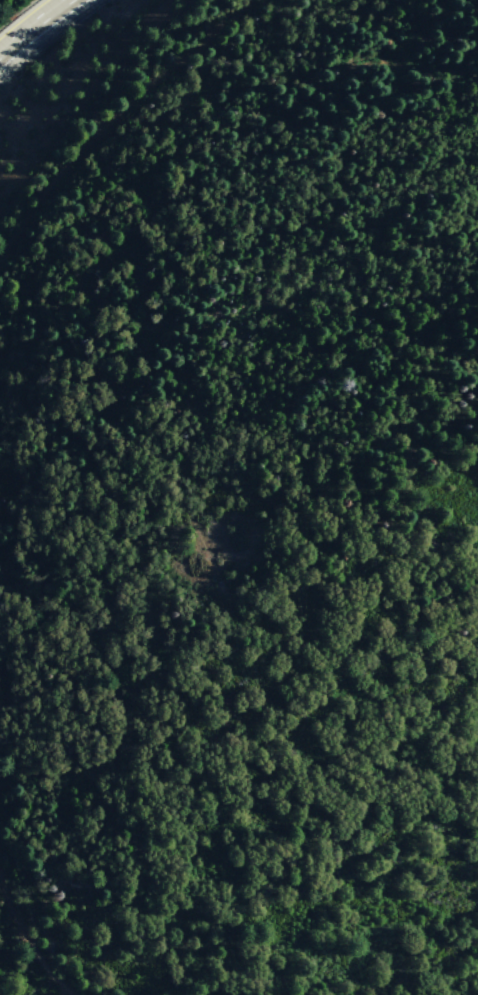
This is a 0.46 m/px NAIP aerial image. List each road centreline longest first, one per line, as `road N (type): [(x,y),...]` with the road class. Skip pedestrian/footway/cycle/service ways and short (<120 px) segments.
road 1 (track): [(91,994),(20,731),(17,472),(49,329),(120,203),(224,98),(355,0)]

